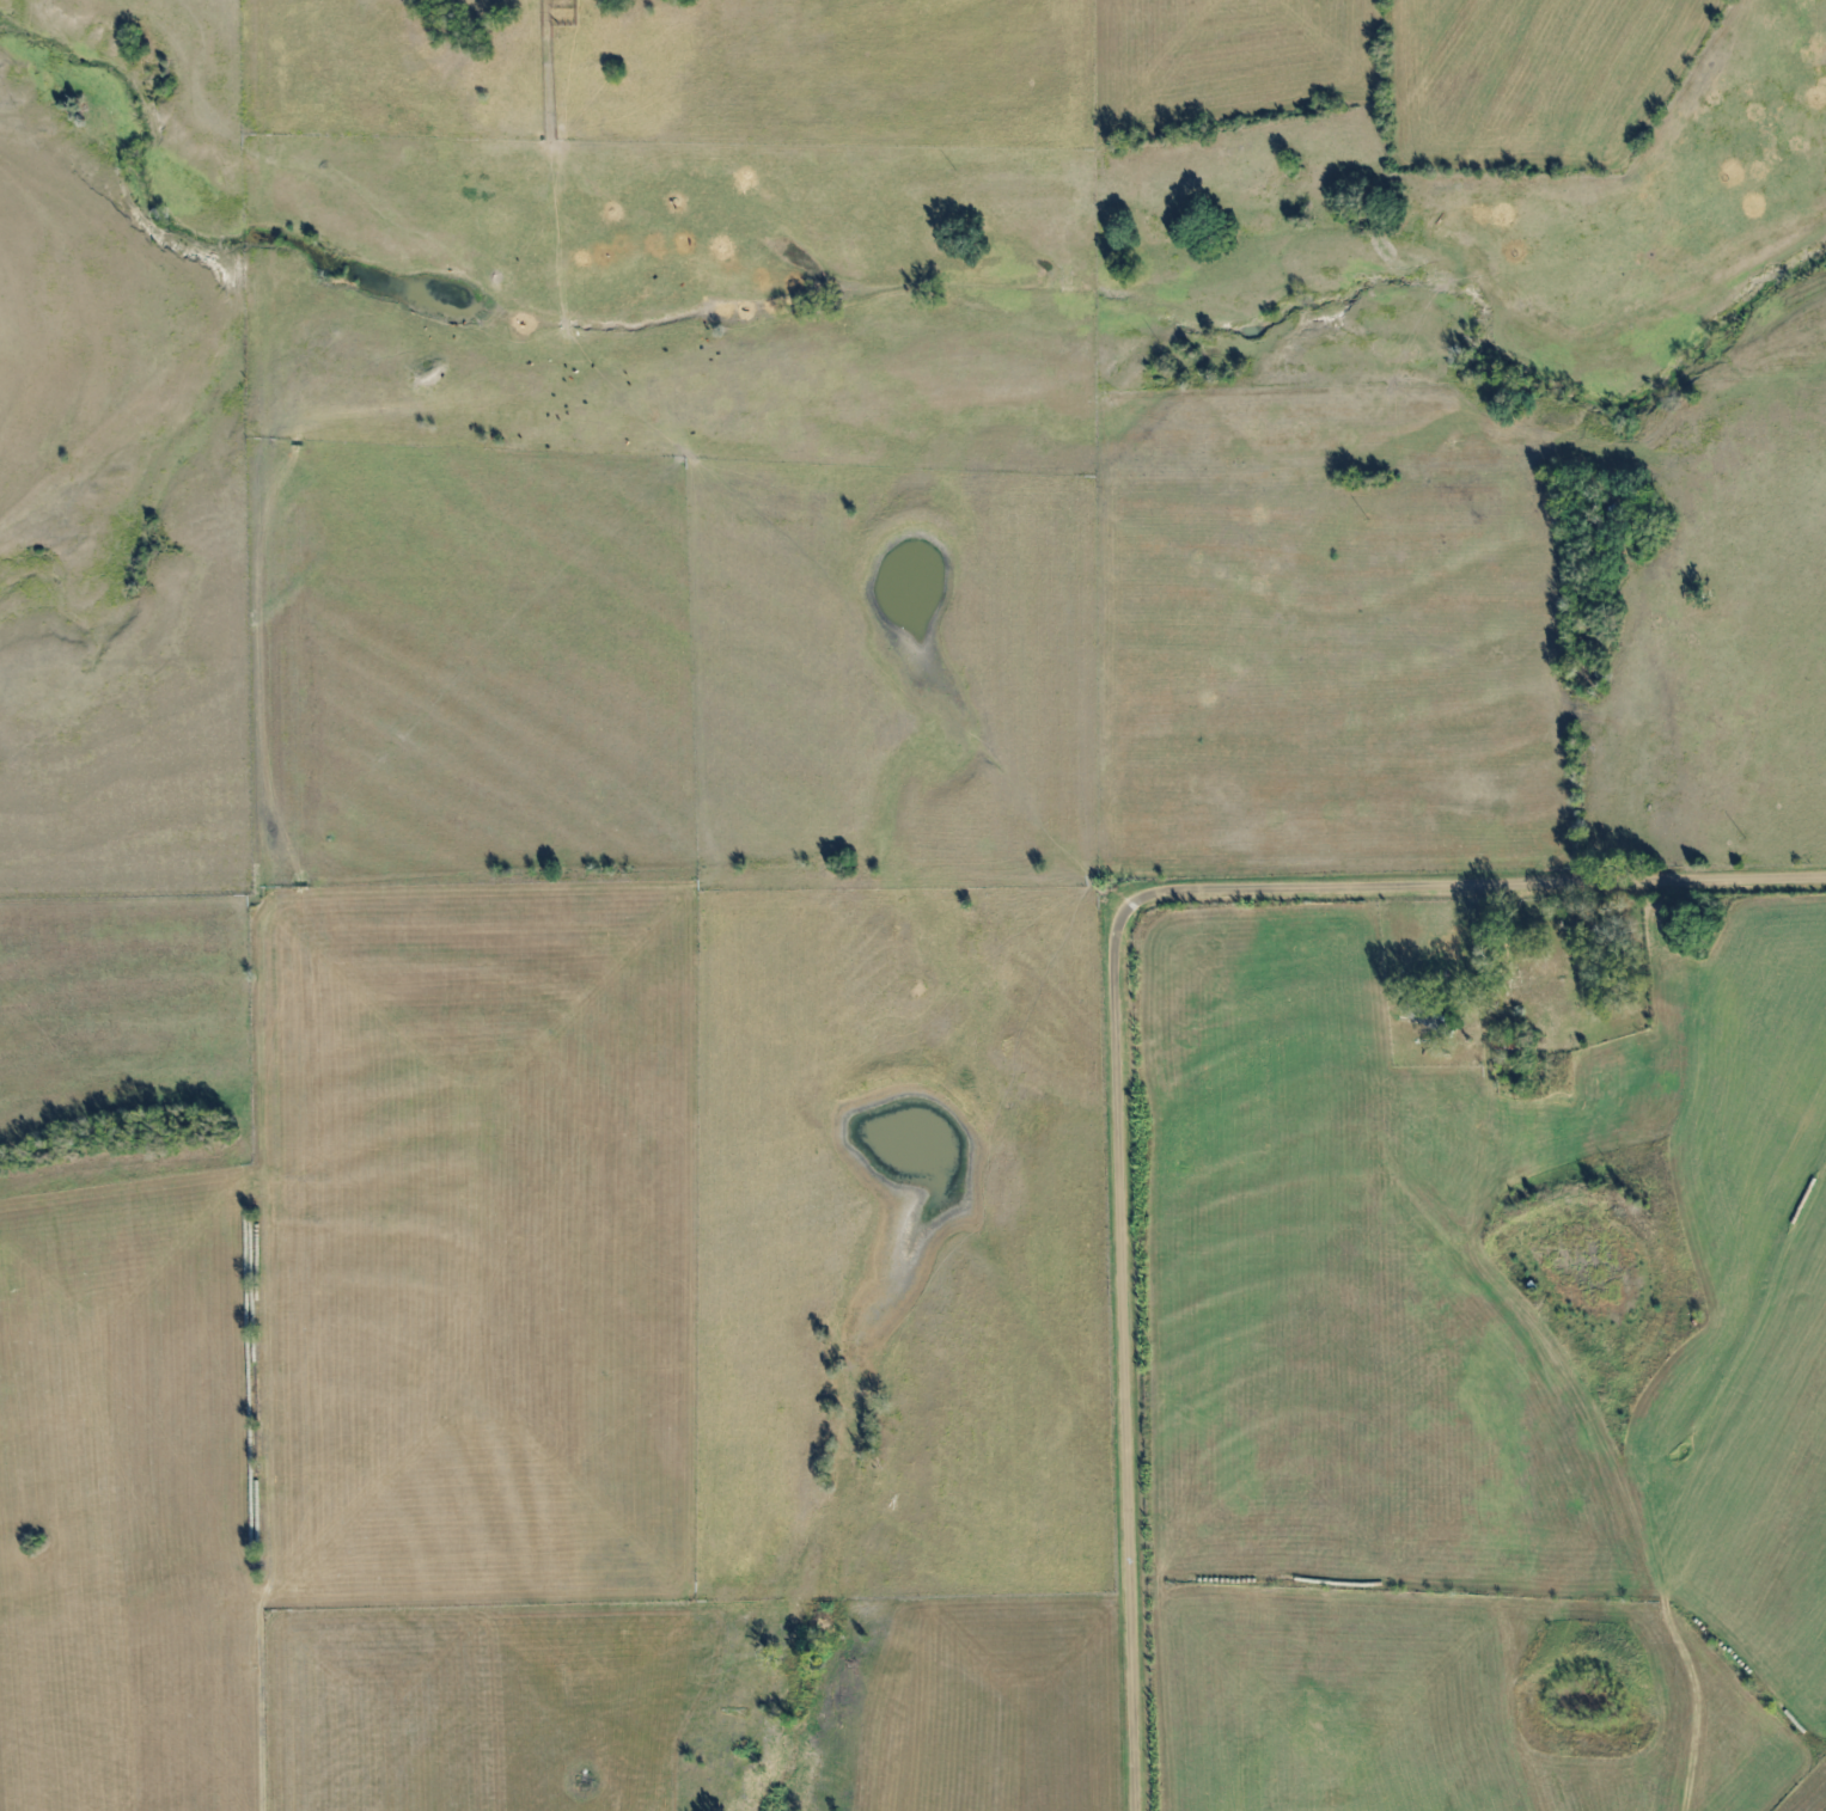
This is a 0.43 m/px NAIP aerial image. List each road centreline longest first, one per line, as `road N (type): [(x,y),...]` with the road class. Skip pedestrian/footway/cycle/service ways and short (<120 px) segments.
road 1 (residential): [(1136,1810),(1112,943),(1122,911),(1159,892),(1825,877)]

